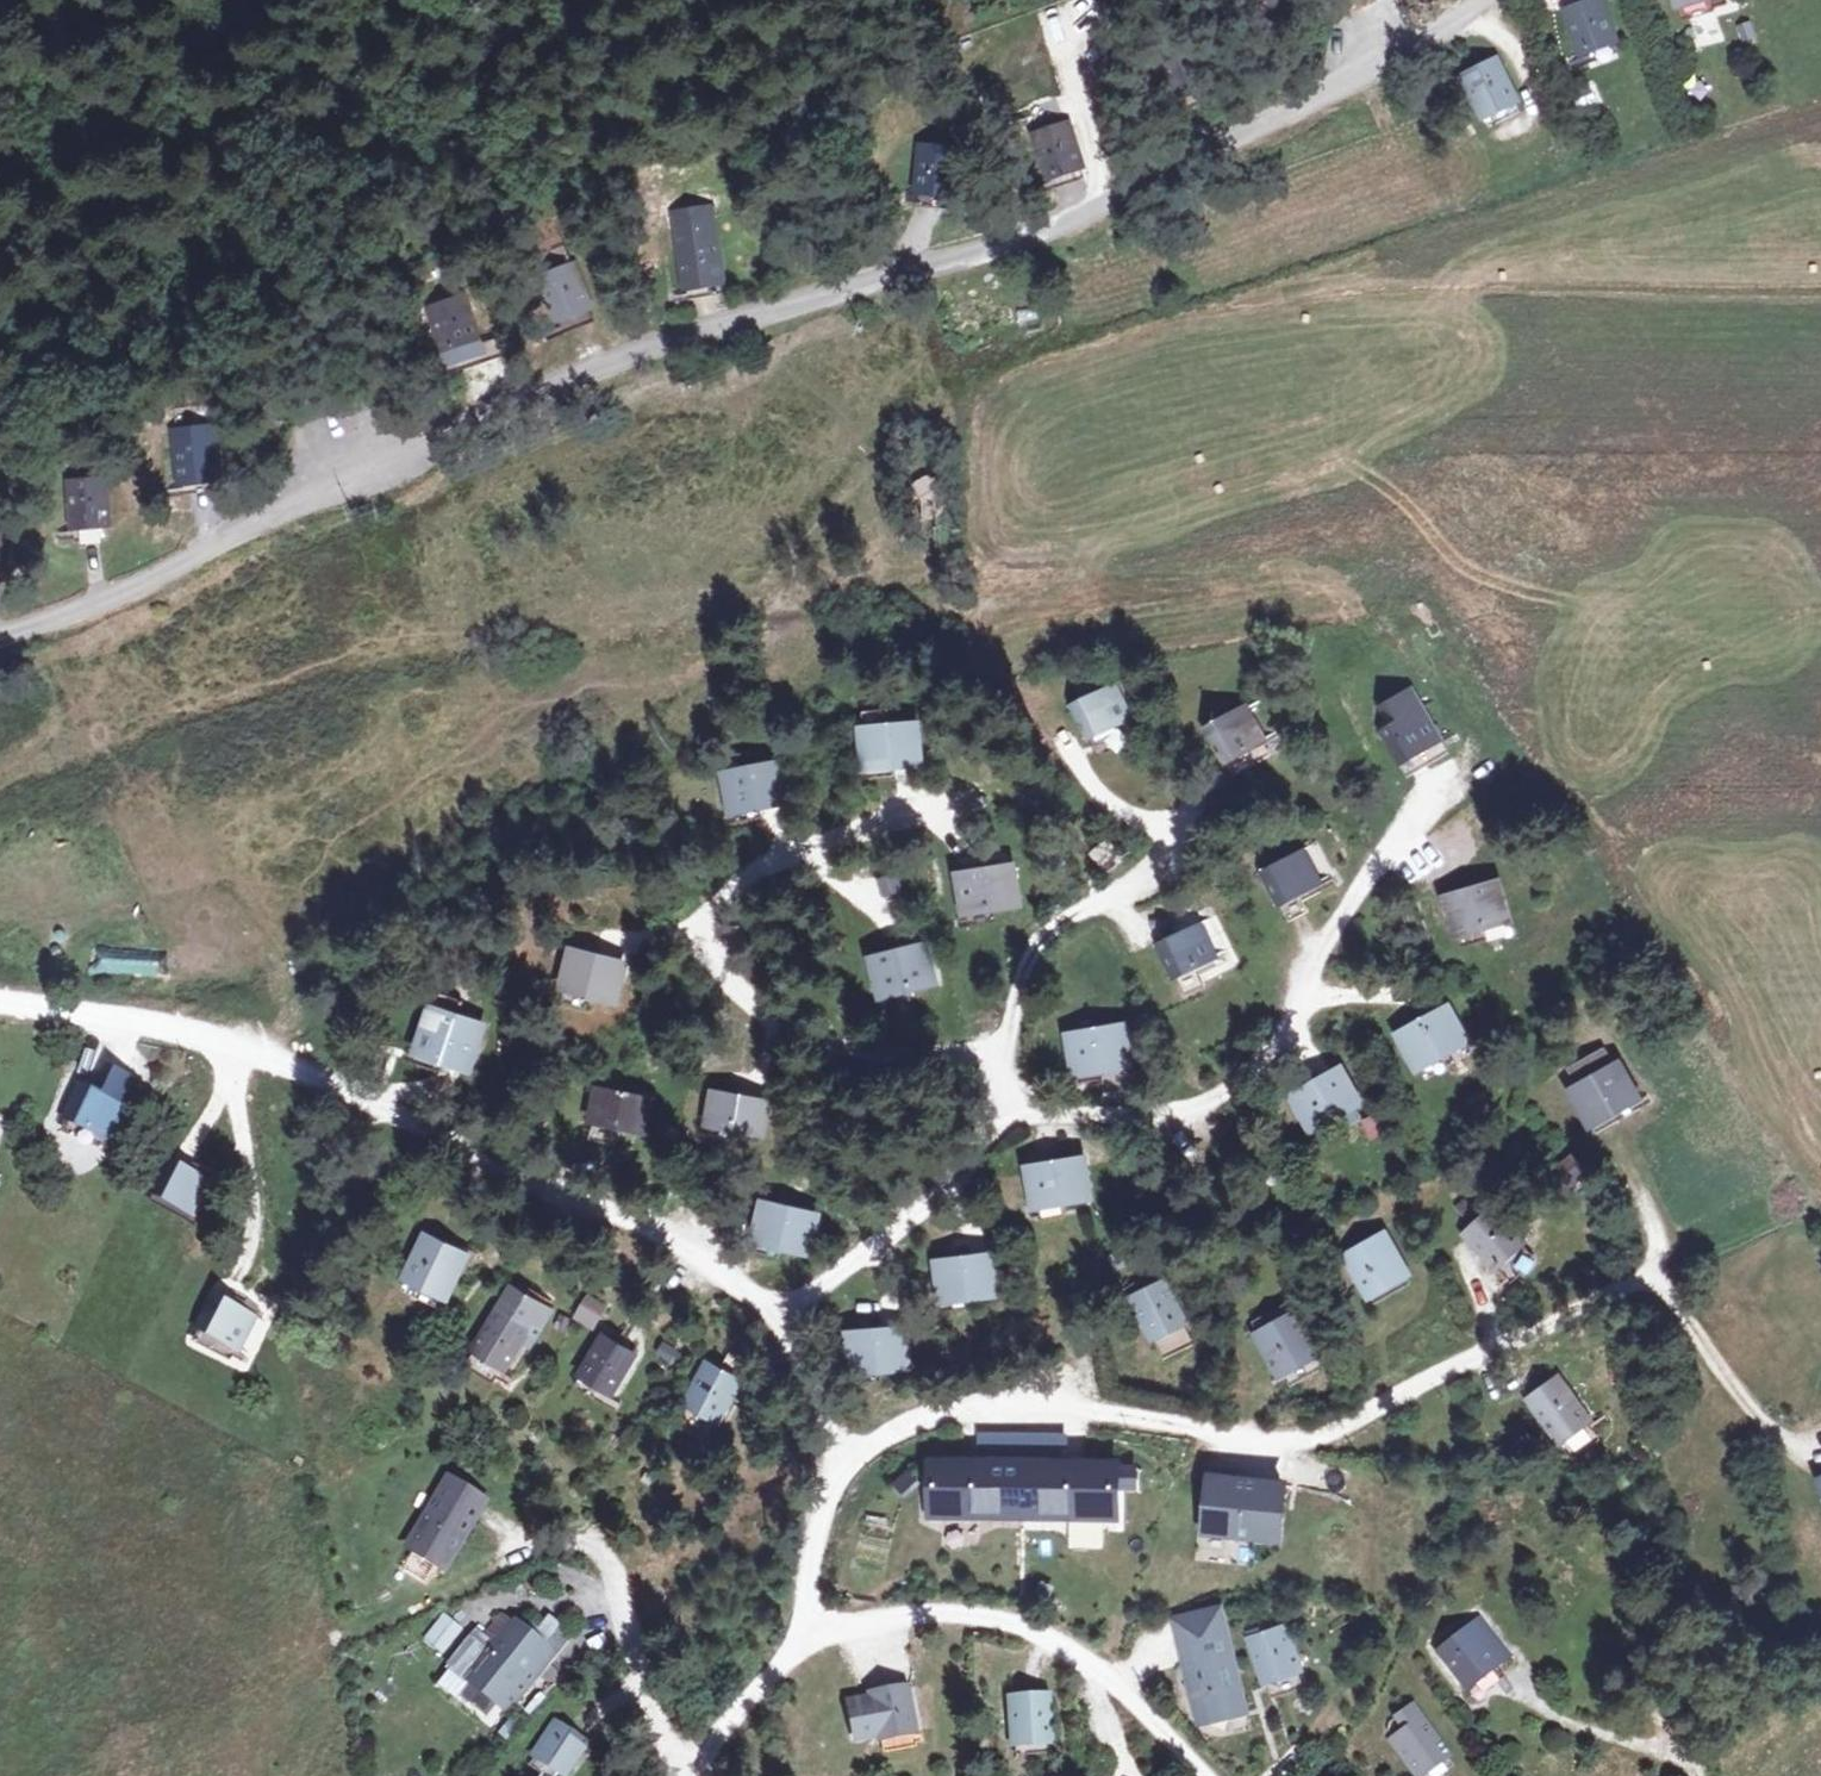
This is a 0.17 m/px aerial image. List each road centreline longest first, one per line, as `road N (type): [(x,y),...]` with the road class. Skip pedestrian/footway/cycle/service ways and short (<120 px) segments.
road 1 (residential): [(0,630),(128,594),(415,447),(718,326),(1004,252),(1424,40),(1474,0)]
road 2 (residential): [(851,1451),(930,1415),(1064,1412),(1207,1431),(1331,1433),(1651,1279),(1731,1385),(1781,1436)]
road 3 (residential): [(851,1451),(783,1310),(671,1238),(528,1189),(233,1036),(0,1008)]
road 4 (residential): [(820,1636),(865,1622),(961,1618),(1038,1640),(1101,1668),(1200,1775)]
road 5 (residential): [(820,1636),(805,1575),(851,1451)]
road 6 (residential): [(687,1775),(747,1702),(820,1636)]

